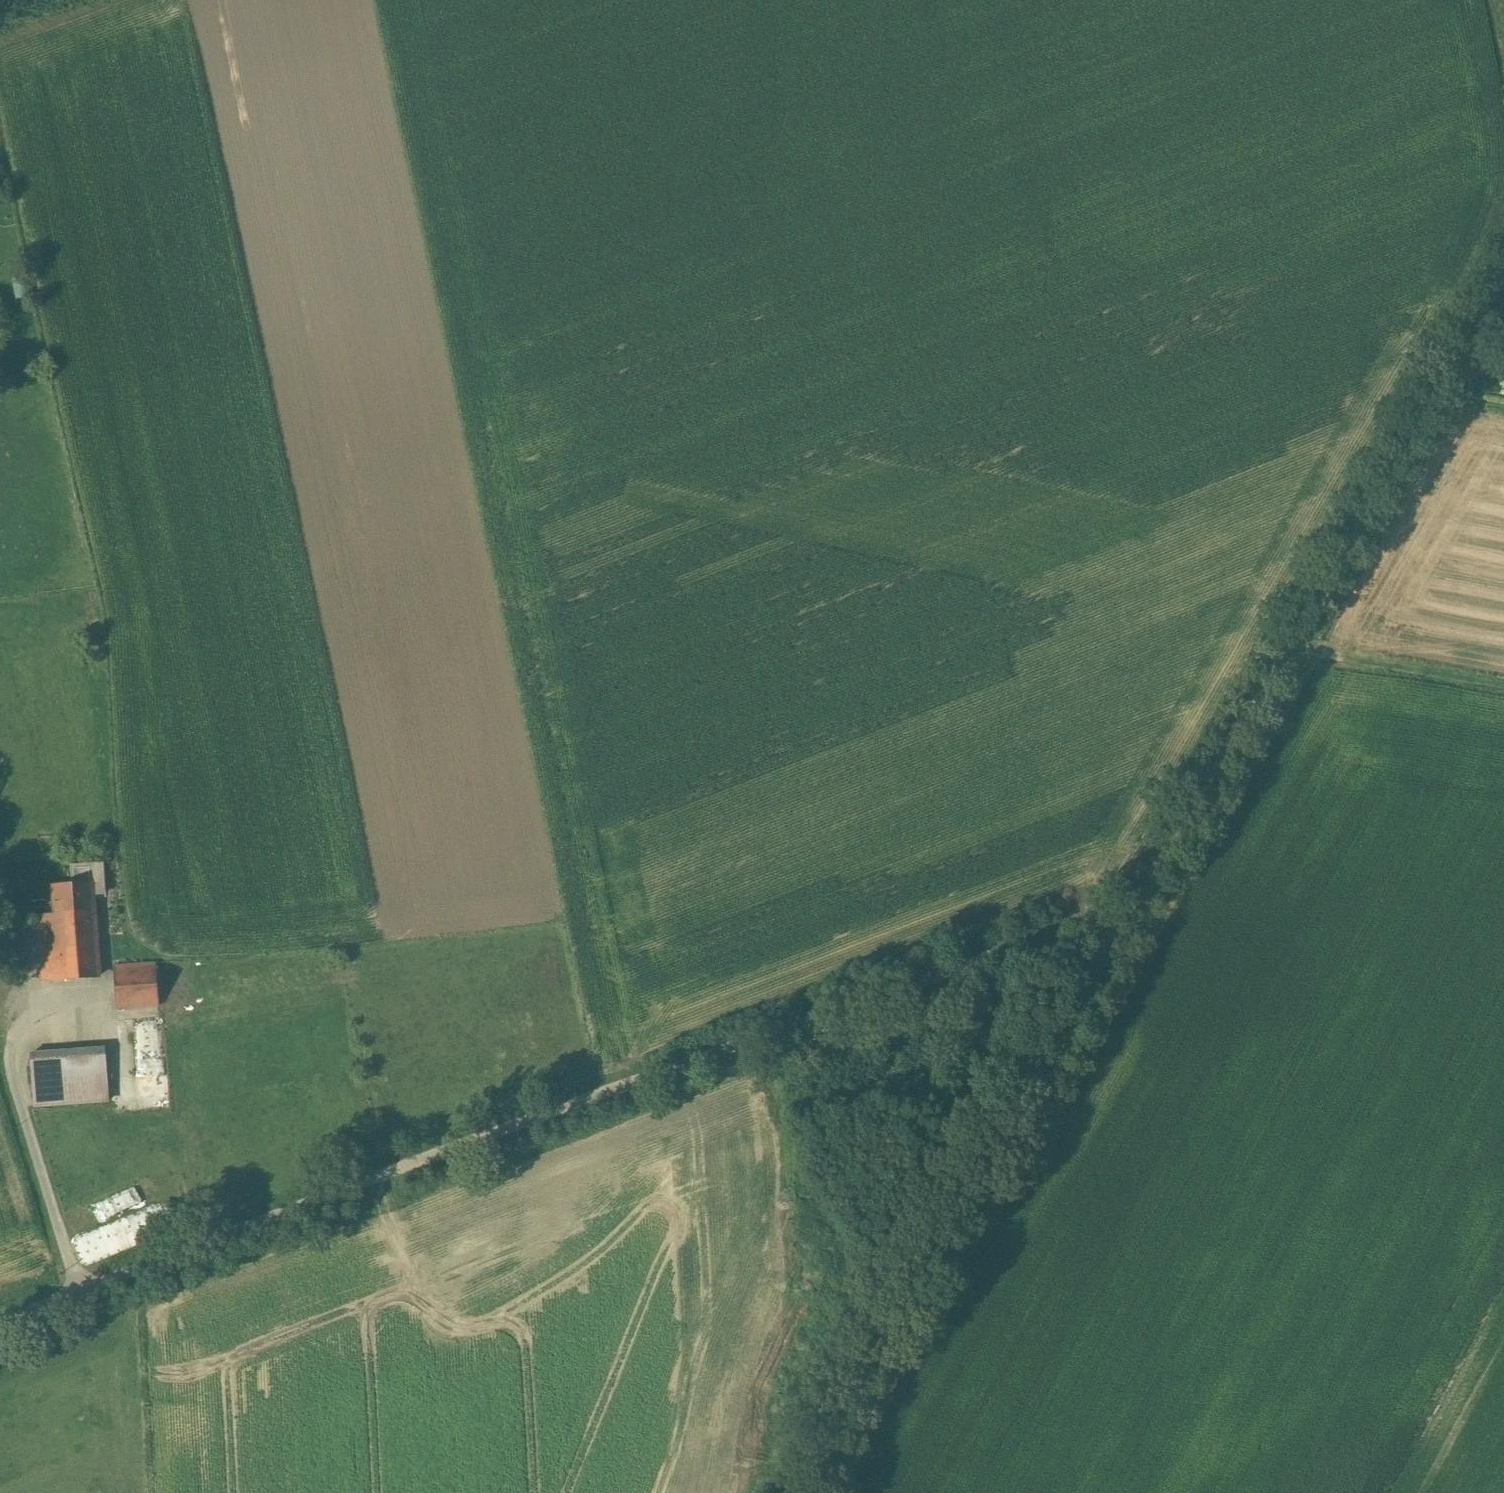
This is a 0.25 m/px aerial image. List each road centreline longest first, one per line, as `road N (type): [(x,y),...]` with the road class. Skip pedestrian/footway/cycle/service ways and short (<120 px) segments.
road 1 (unclassified): [(0,1313),(1102,907),(1114,912)]
road 2 (unclassified): [(1114,912),(1330,570),(1503,257)]
road 3 (unclassified): [(784,1492),(1114,912)]

